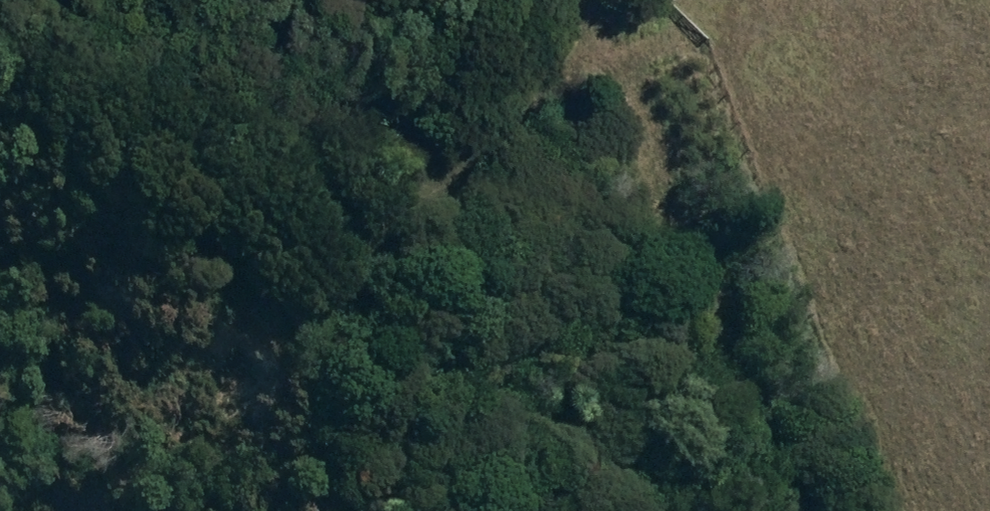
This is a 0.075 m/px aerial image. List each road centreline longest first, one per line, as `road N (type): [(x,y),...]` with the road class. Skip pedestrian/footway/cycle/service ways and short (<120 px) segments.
road 1 (track): [(683,510),(477,386),(359,303),(350,273),(608,39)]
road 2 (track): [(794,510),(608,39),(585,0)]
road 3 (track): [(350,273),(295,138)]

